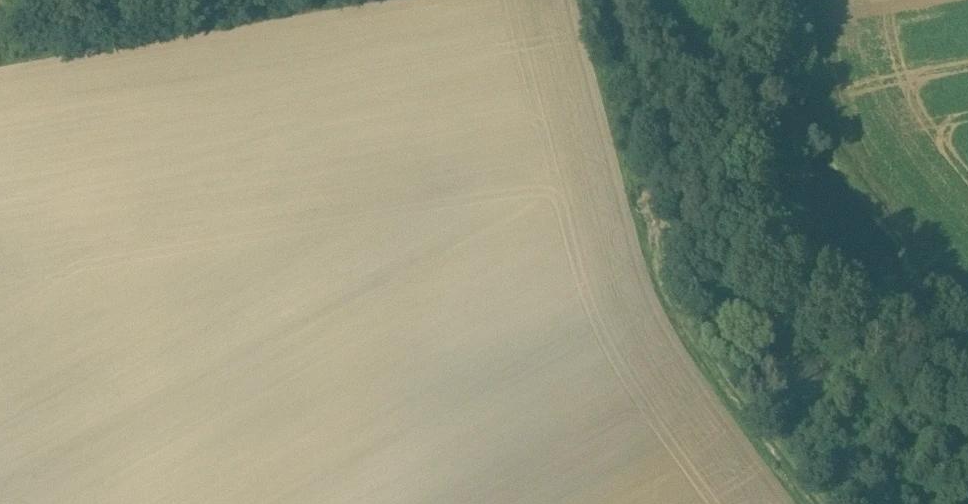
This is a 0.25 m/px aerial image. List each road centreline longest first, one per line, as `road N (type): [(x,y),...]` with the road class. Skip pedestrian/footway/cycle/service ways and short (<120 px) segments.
road 1 (track): [(816,503),(696,334)]

